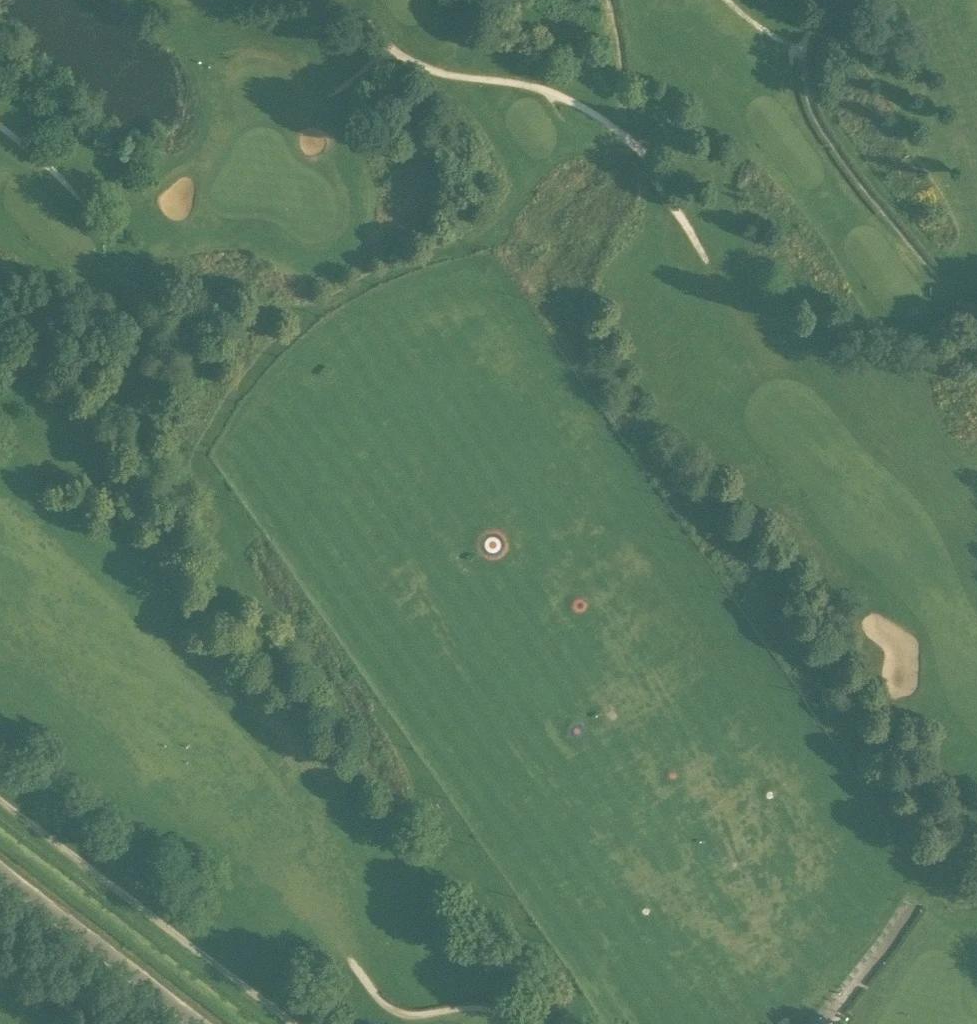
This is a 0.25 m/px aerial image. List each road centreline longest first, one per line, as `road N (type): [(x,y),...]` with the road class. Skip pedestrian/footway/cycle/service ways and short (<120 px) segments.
road 1 (track): [(295,717),(203,473),(203,443),(216,417),(269,351),(324,304),(476,234),(567,143),(623,135)]
road 2 (track): [(0,801),(291,1023)]
road 3 (unclassified): [(192,1023),(0,879)]

